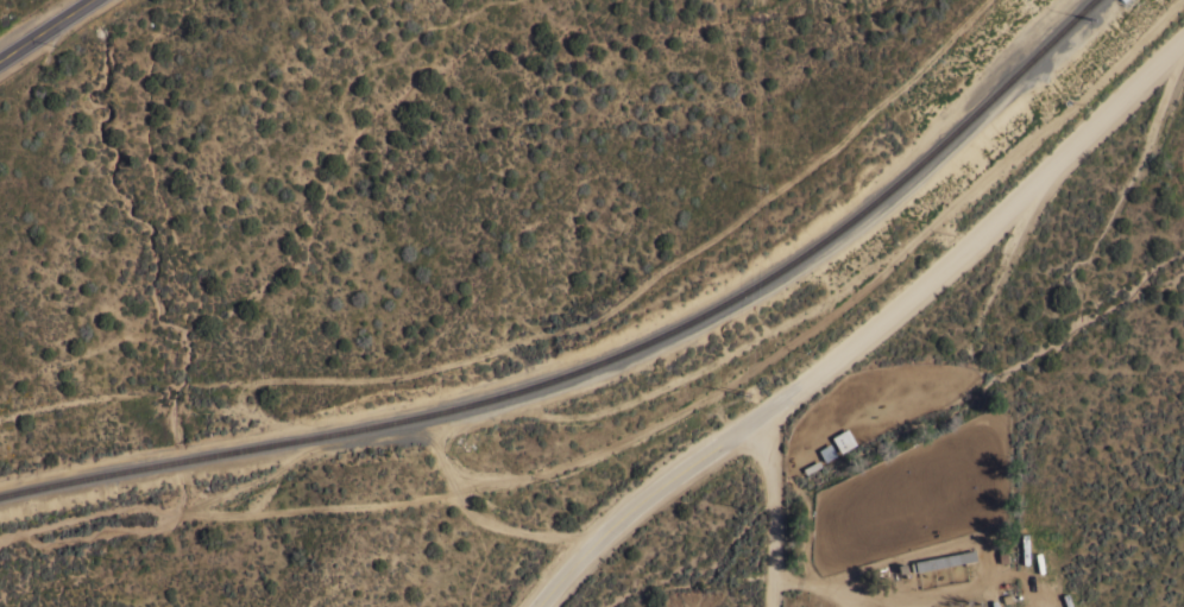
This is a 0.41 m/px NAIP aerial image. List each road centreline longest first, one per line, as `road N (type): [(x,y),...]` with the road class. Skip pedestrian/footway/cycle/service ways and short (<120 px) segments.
road 1 (residential): [(539,606),(622,516),(699,453),(766,418),(831,368),(1183,48)]
road 2 (residential): [(776,606),(766,418)]

